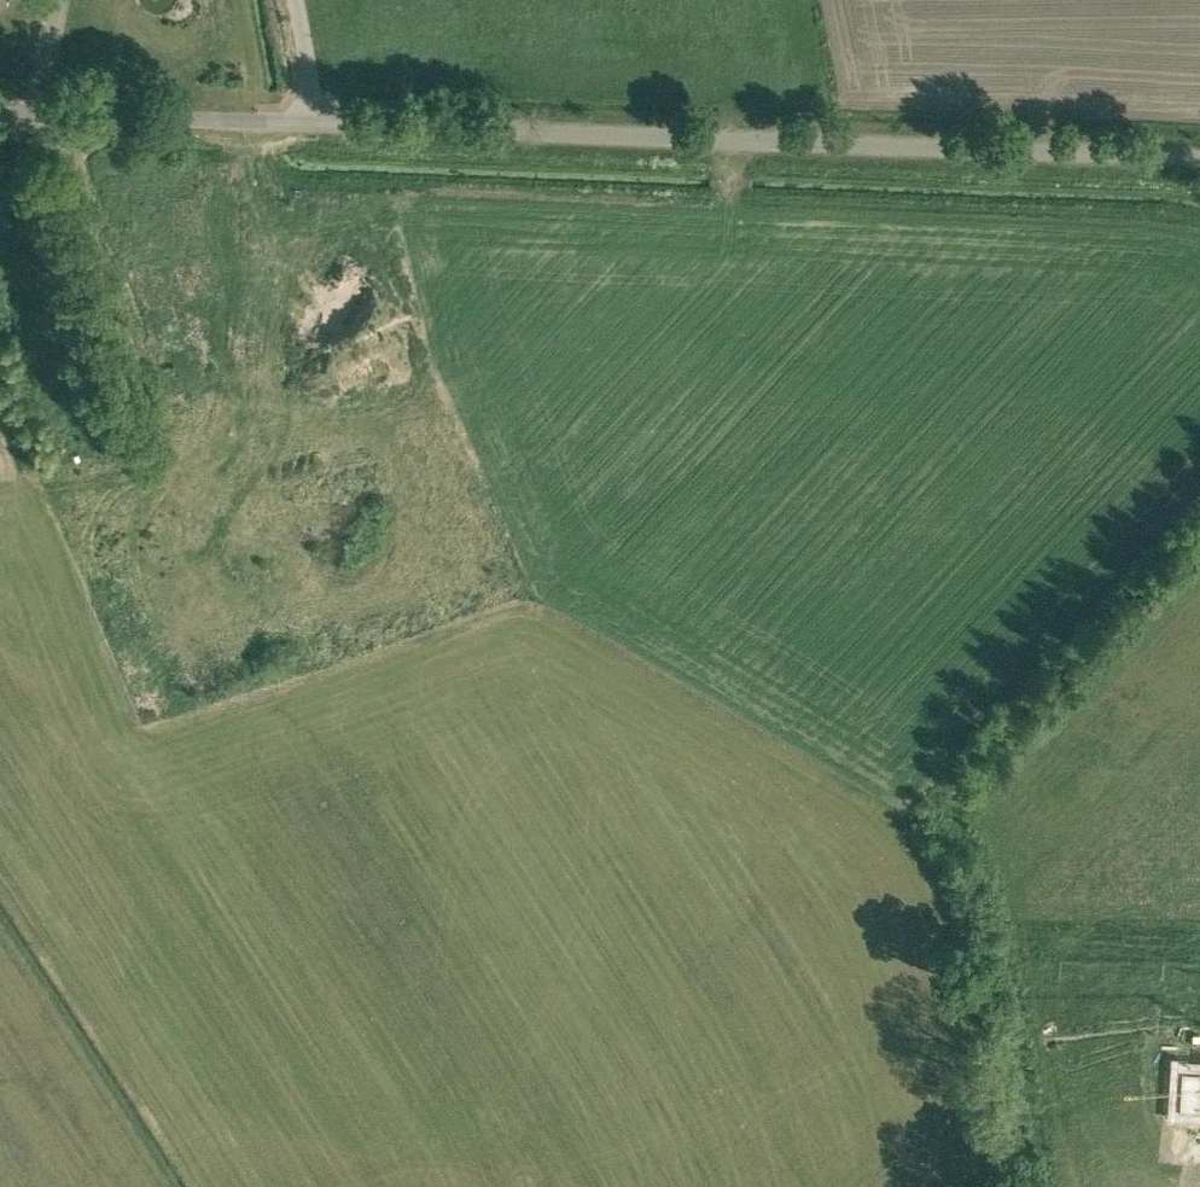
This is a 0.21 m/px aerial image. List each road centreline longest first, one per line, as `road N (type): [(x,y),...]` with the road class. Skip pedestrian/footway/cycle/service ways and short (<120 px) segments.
road 1 (unclassified): [(0,113),(1199,158)]

